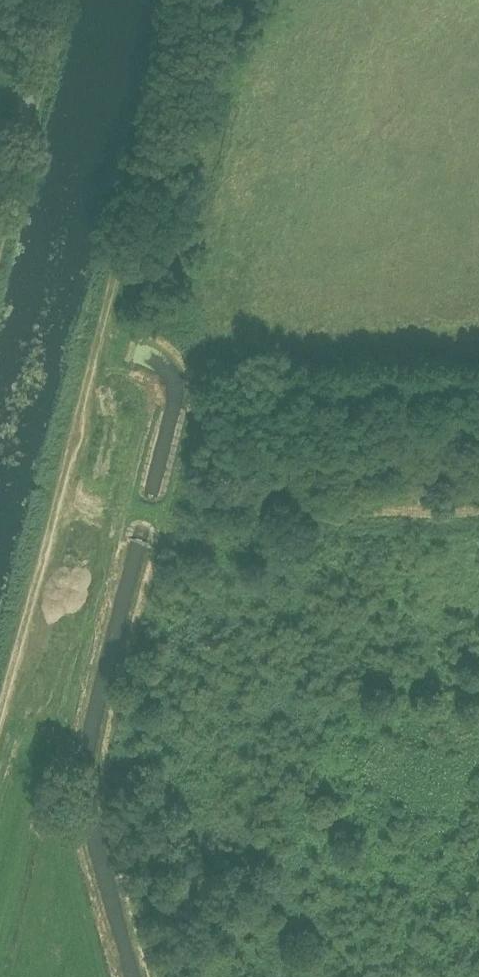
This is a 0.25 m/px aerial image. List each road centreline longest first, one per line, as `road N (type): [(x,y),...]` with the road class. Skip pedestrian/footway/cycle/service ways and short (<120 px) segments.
road 1 (track): [(184,0),(169,90),(0,703)]

